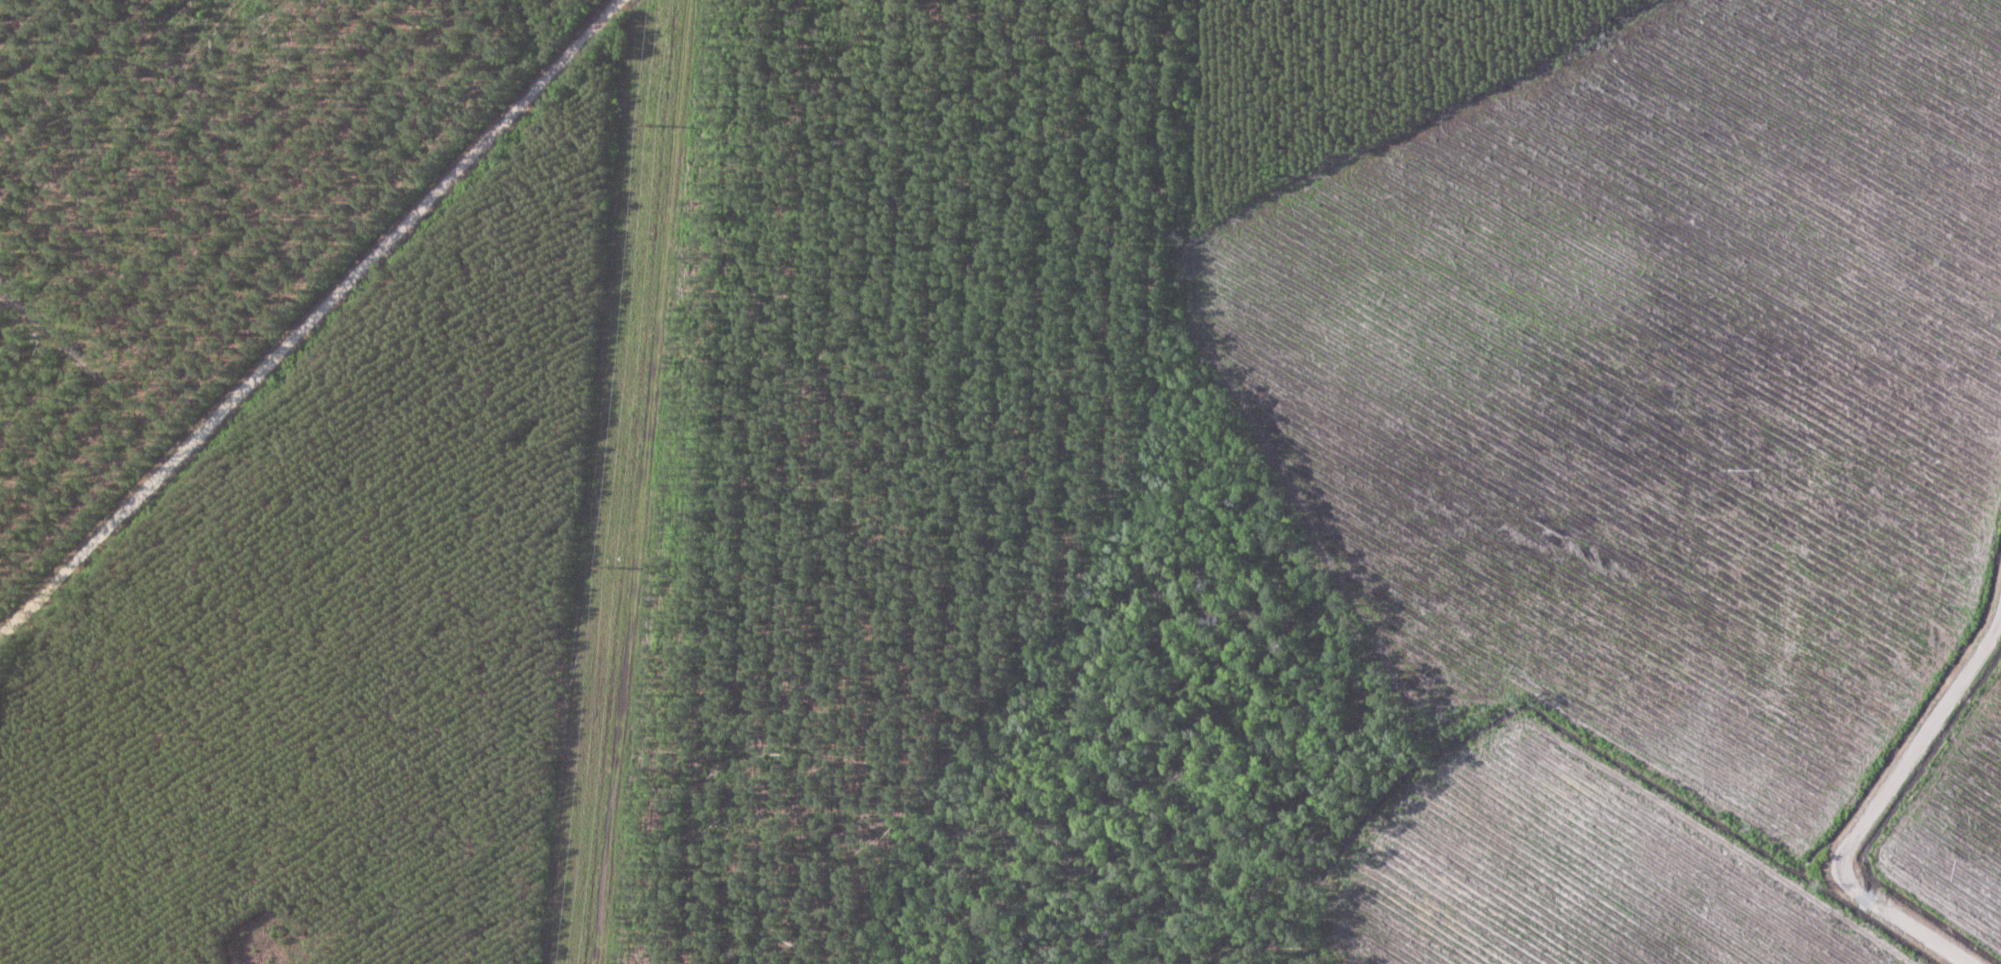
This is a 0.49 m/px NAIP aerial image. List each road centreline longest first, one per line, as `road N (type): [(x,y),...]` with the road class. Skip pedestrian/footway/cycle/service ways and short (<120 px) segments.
road 1 (residential): [(134,471),(621,0)]

